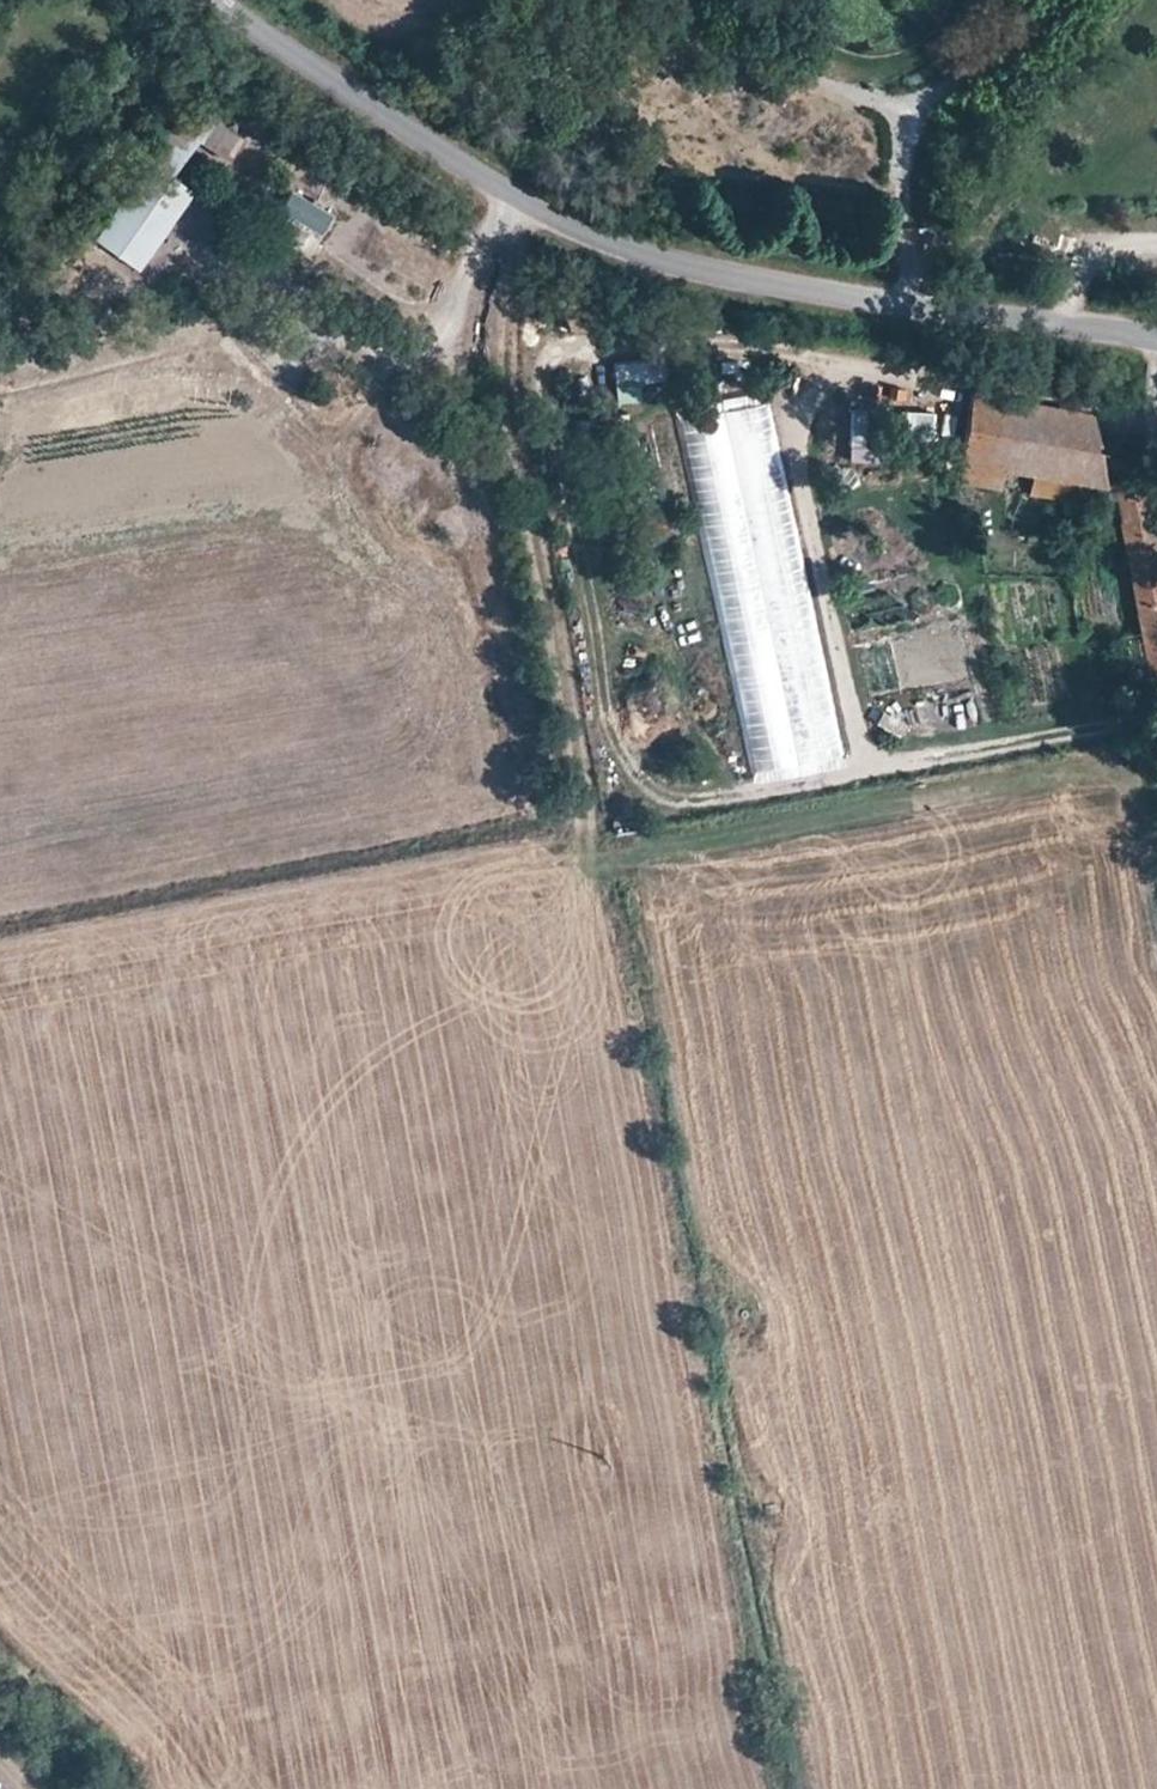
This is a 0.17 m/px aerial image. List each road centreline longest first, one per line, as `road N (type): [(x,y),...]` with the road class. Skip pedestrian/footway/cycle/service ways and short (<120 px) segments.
road 1 (unclassified): [(224,0),(531,205),(635,251),(784,290),(1156,338)]

